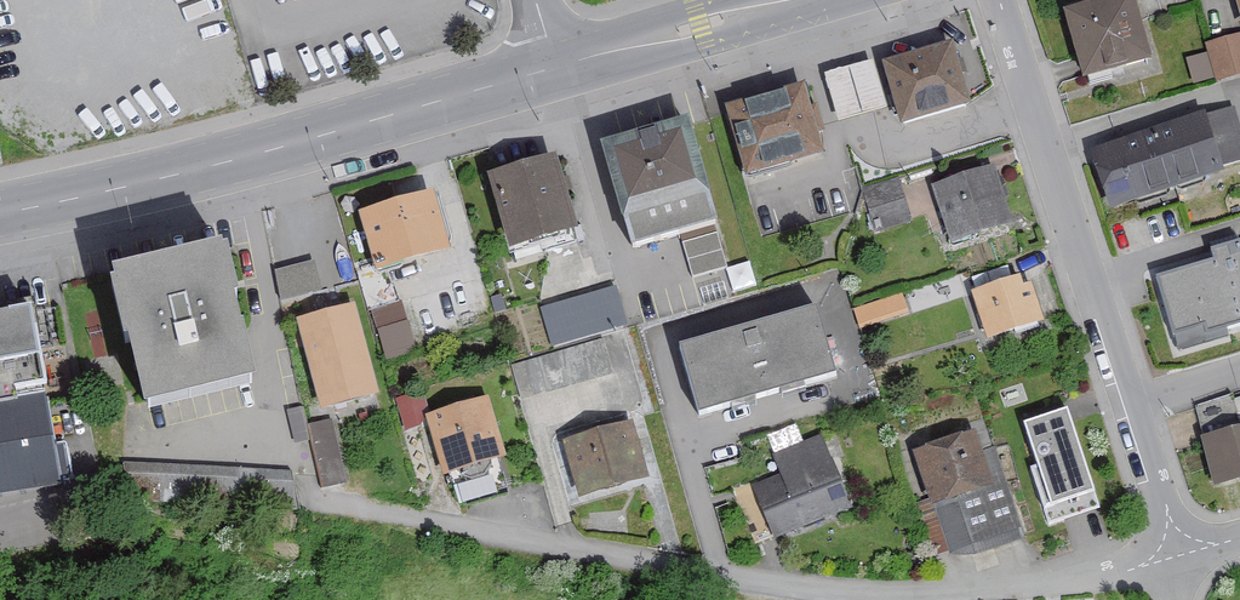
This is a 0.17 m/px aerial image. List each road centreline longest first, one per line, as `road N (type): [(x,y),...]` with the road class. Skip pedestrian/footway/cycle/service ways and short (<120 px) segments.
road 1 (residential): [(1184,553),(1093,579),(910,593),(698,576),(366,506)]
road 2 (residential): [(1000,0),(1184,553)]
road 3 (secondary): [(554,67),(231,156),(0,201)]
road 4 (secondary): [(795,0),(554,67)]

